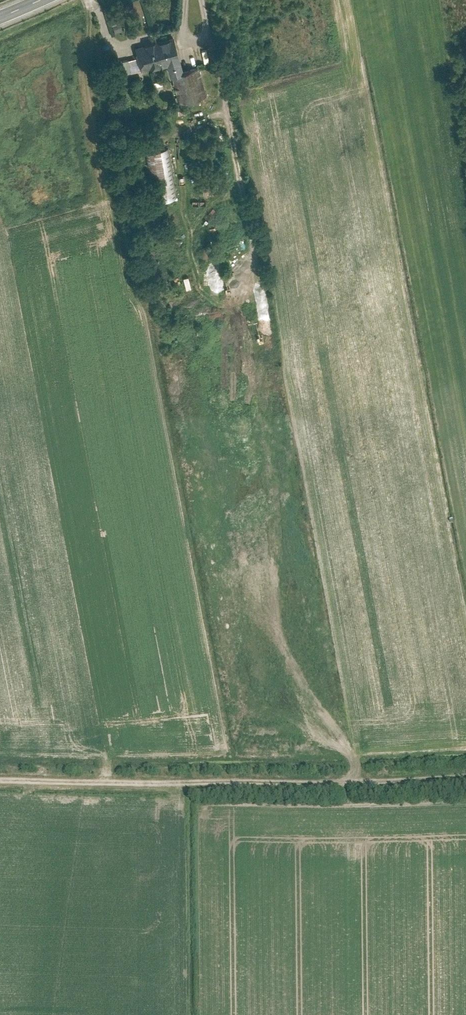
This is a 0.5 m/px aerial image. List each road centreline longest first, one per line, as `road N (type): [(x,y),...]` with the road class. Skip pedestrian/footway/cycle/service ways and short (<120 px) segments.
road 1 (unclassified): [(465,777),(0,782)]

